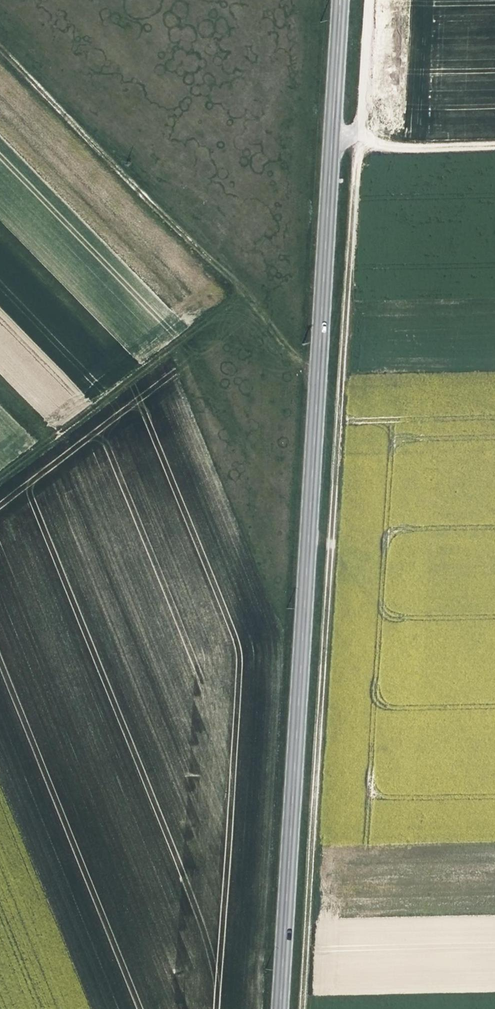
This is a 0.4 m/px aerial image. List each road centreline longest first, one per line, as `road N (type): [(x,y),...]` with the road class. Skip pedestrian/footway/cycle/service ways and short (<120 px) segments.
road 1 (primary): [(278,1008),(341,0)]
road 2 (track): [(304,1008),(365,0)]
road 3 (track): [(316,365),(292,360),(242,292),(0,475)]
road 4 (track): [(359,129),(407,148),(494,146)]

